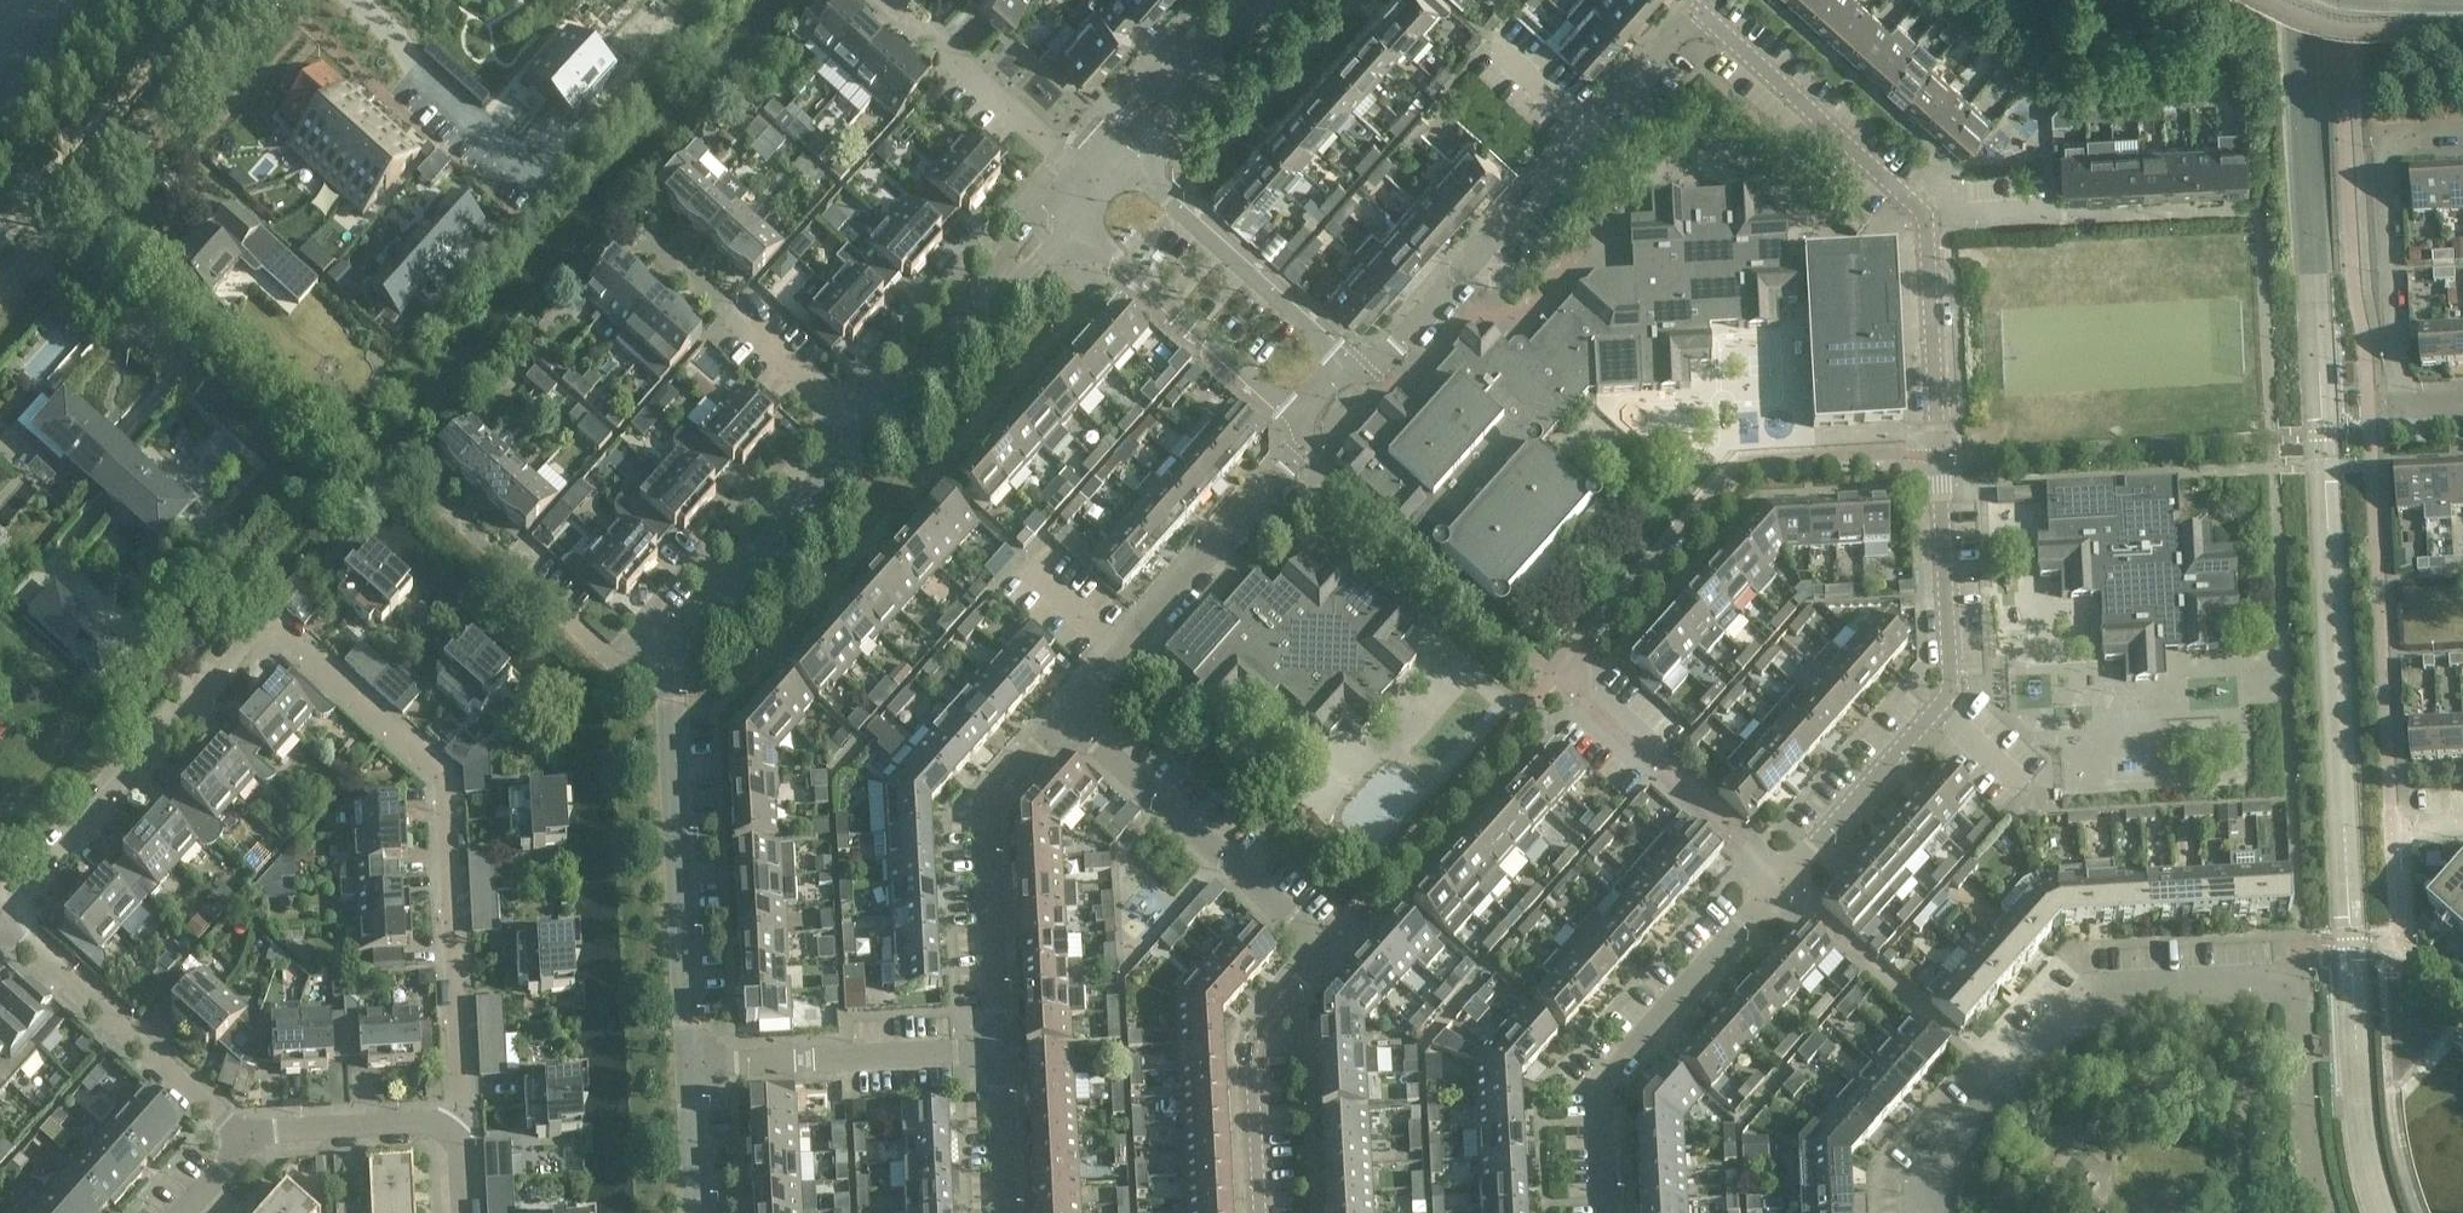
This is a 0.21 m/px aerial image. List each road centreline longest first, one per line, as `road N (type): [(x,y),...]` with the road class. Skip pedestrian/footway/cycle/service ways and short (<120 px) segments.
road 1 (residential): [(450,1131),(462,1111),(445,776),(265,618),(2,916)]
road 2 (residential): [(1939,455),(1739,466),(1555,673),(1780,879)]
road 3 (residential): [(1922,1212),(1926,1180),(1955,1138),(2074,1013),(2136,991),(2298,984),(2308,1157),(2321,1212)]
road 4 (residential): [(1259,1212),(1249,1039),(1313,967),(1317,943),(1064,712)]
road 5 (residential): [(1939,455),(1949,689),(1780,879)]
road 6 (residential): [(1589,128),(1697,11),(1925,223)]
road 7 (residential): [(1780,879),(1599,1085),(1606,1212)]
road 8 (residential): [(691,1066),(666,666)]
road 9 (tertiary): [(0,290),(260,0)]
road 10 (residential): [(997,1049),(984,800),(1064,712)]
road 11 (residential): [(2462,131),(2389,135),(2401,407)]
road 12 (residential): [(2,916),(246,1139)]
road 13 (residential): [(1361,359),(1386,356),(1589,128)]
road 14 (residential): [(666,666),(679,637),(868,429)]
road 15 (residential): [(1348,360),(1116,152)]
road 16 (residential): [(1062,212),(1296,417)]
road 17 (residential): [(691,1066),(997,1049)]
road 18 (residential): [(868,429),(1062,212)]
road 19 (residential): [(1120,649),(1287,465),(1292,442)]
road 20 (residential): [(1084,176),(885,0)]
road 21 (residential): [(1925,223),(1939,455)]
road 22 (residential): [(246,1139),(275,1129),(428,1122),(450,1131)]
road 23 (residential): [(1116,152),(1253,0)]
road 24 (residential): [(666,666),(625,666),(513,570)]
road 25 (residential): [(868,429),(730,309)]
road 26 (residential): [(1006,1212),(997,1049)]
road 27 (residential): [(699,1212),(691,1066)]
road 28 (residential): [(1589,128),(1499,45)]
road 29 (residential): [(1120,649),(1031,565)]

